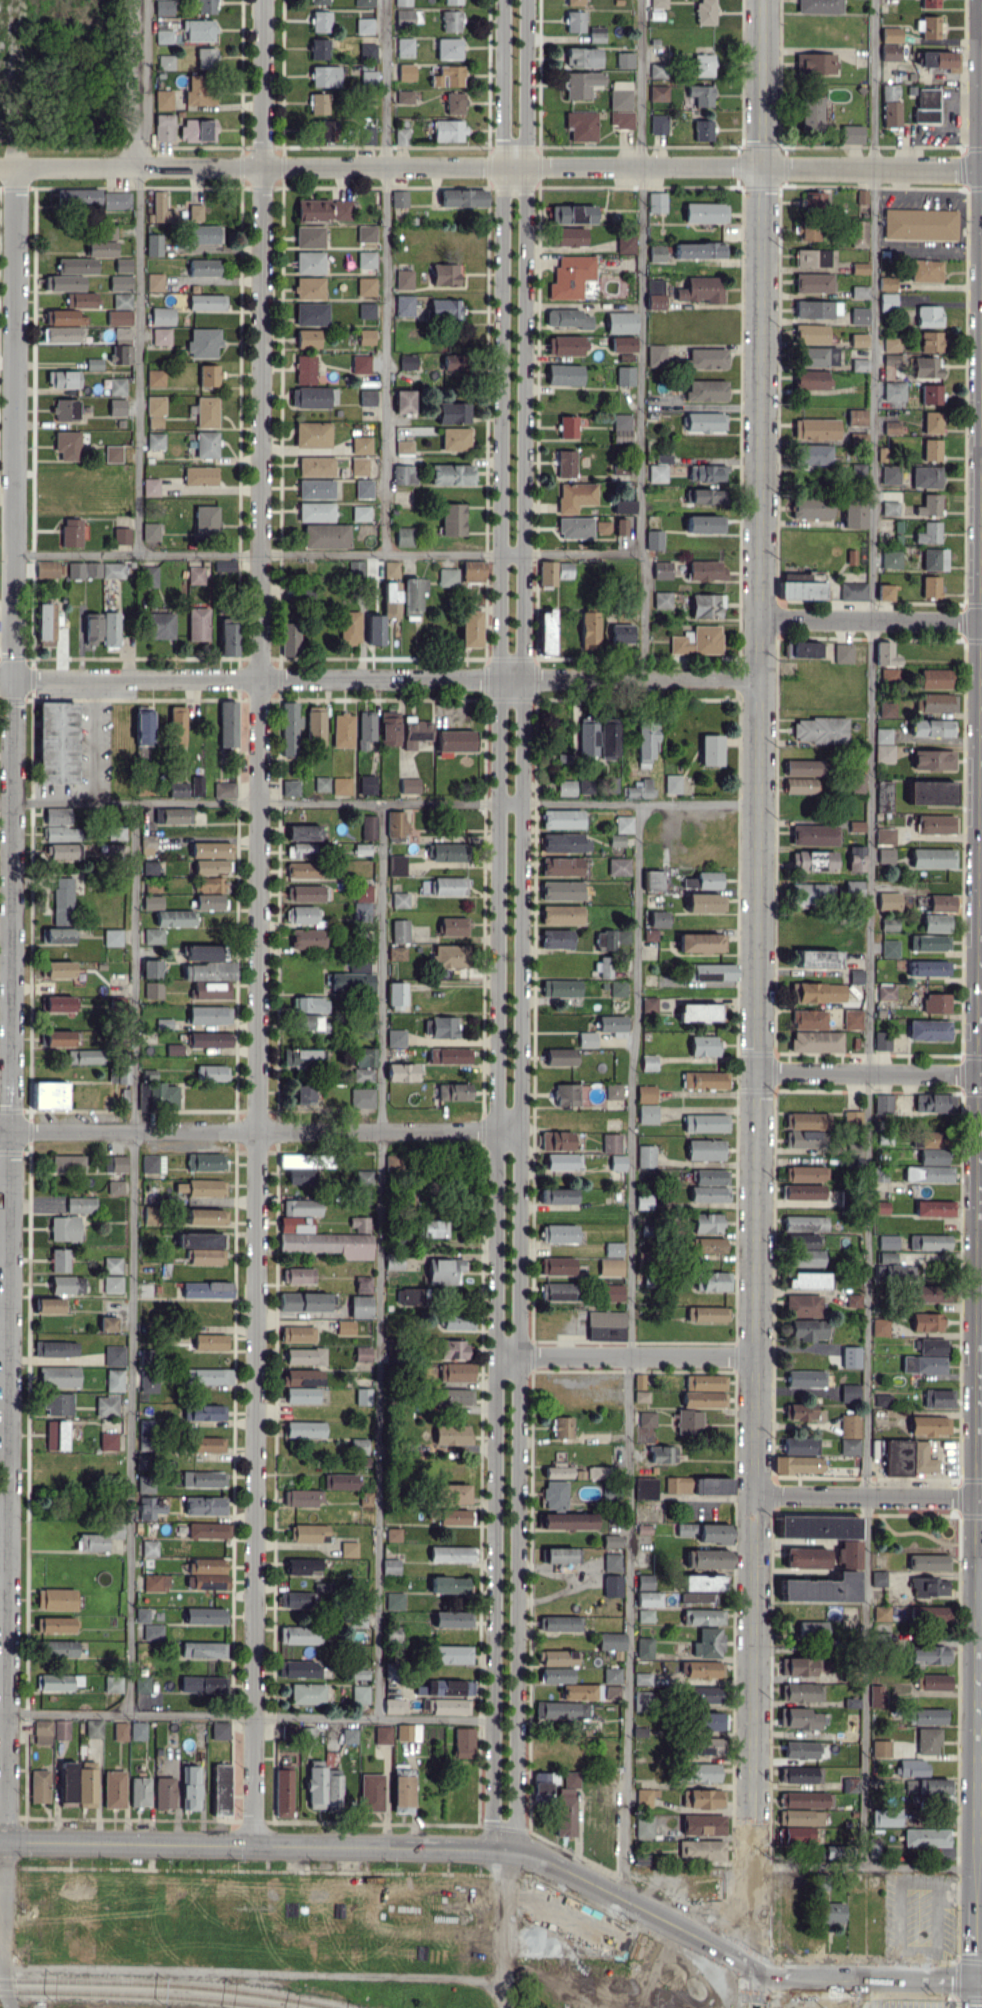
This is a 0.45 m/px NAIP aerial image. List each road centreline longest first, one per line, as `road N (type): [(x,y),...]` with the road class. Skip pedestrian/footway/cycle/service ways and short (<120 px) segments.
road 1 (tertiary): [(761,0),(751,1866)]
road 2 (residential): [(521,1862),(532,0)]
road 3 (residential): [(499,0),(488,1854)]
road 4 (residential): [(261,0),(255,1847)]
road 5 (residential): [(10,168),(4,1968)]
road 6 (secondary): [(981,622),(974,1902)]
road 7 (residential): [(0,168),(981,176)]
road 8 (residential): [(0,679),(758,679)]
road 9 (secondary): [(717,1936),(624,1912),(488,1854),(0,1841)]
road 10 (secondary): [(0,1880),(451,1888),(507,1899),(709,1983)]
road 11 (residential): [(0,1132),(525,1132)]
road 12 (residential): [(491,1356),(755,1359)]
road 13 (secondary): [(757,2007),(783,1992),(791,1960),(774,1931),(742,1923),(717,1936),(705,1966),(722,2000),(746,2007)]
road 14 (residential): [(753,1493),(981,1496)]
road 15 (residential): [(757,1071),(981,1074)]
road 16 (residential): [(758,618),(981,622)]

